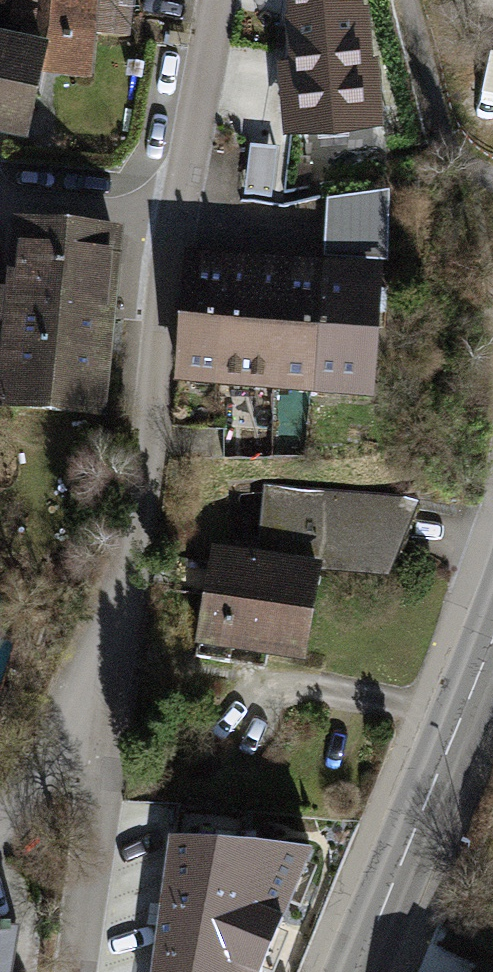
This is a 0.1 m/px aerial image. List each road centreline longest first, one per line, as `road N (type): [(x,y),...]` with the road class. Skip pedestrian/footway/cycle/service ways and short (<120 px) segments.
road 1 (residential): [(216,0),(113,680)]
road 2 (secondary): [(358,971),(492,640)]
road 3 (residential): [(113,680),(77,971)]
road 4 (residential): [(113,680),(0,830)]

